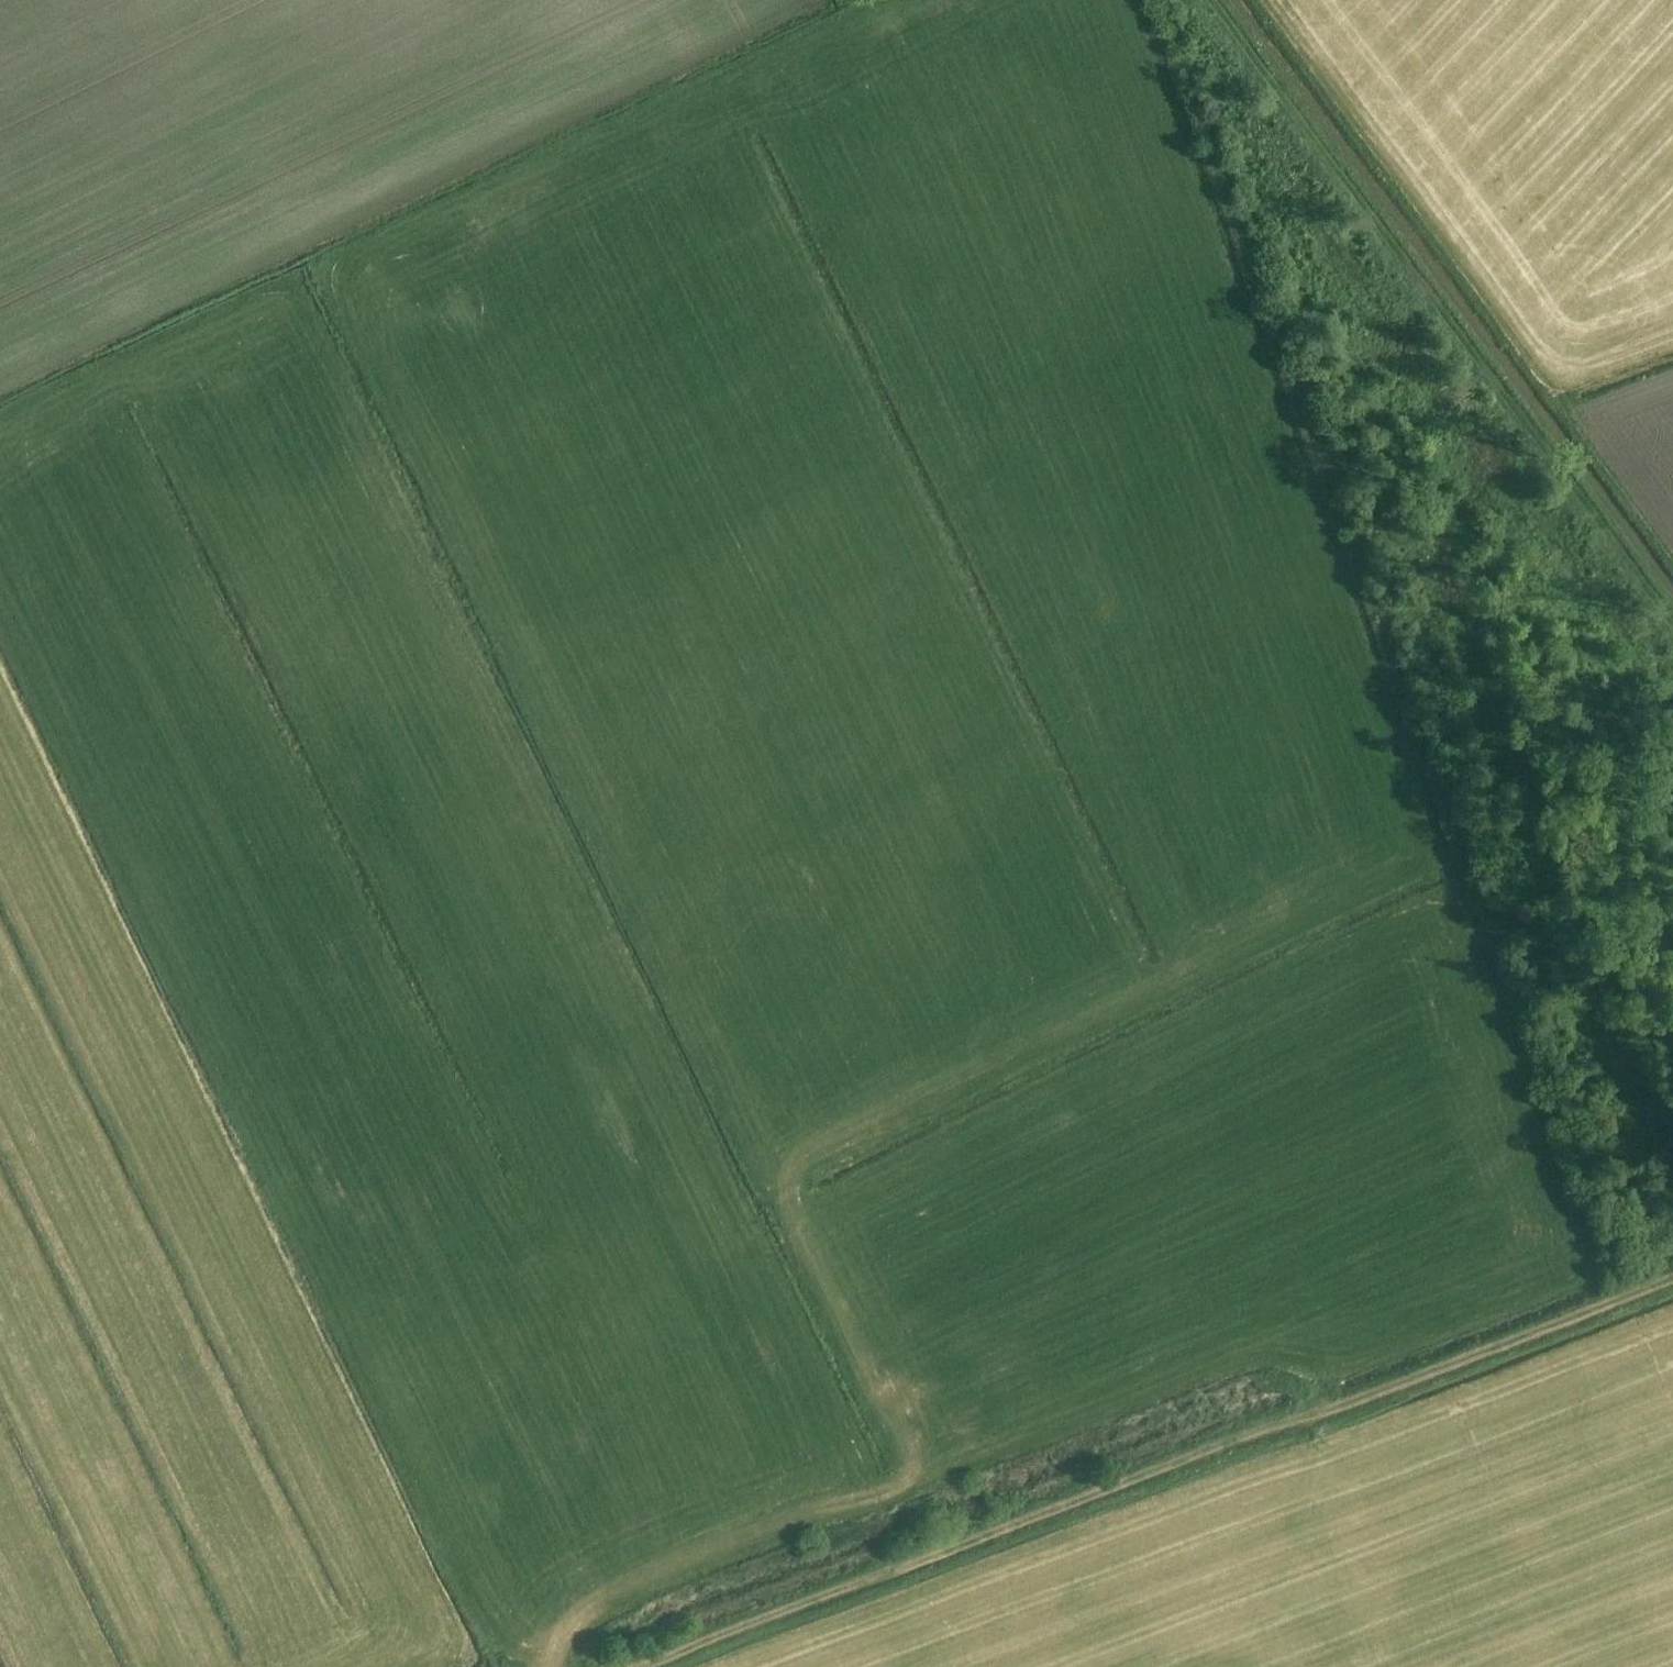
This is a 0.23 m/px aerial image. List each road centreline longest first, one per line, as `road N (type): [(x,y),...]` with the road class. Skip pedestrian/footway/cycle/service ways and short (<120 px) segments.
road 1 (track): [(1672,1276),(647,1666)]
road 2 (track): [(1232,0),(1672,603)]

